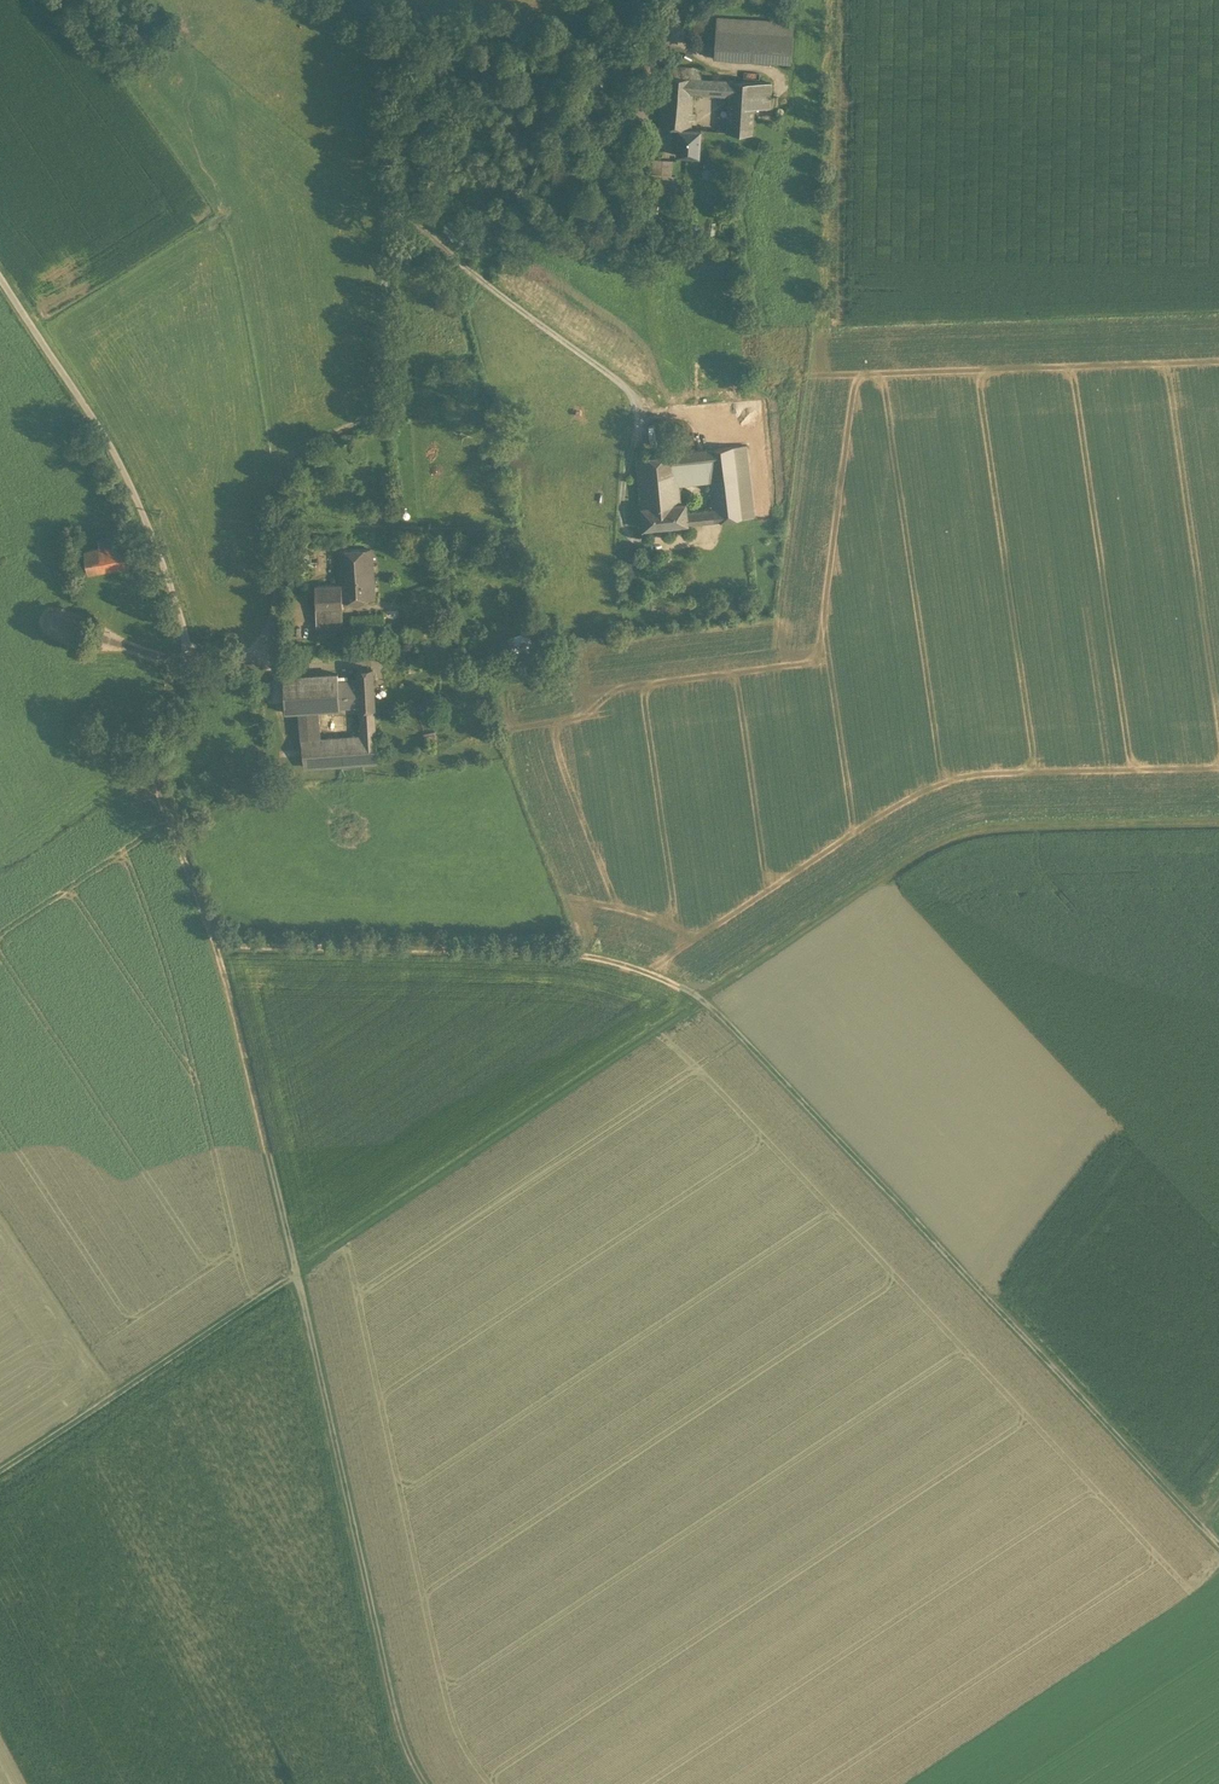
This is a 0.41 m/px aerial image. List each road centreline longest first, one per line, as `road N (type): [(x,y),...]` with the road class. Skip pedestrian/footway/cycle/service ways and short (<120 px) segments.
road 1 (track): [(216,941),(590,953),(661,972),(705,1002),(789,1087),(1218,1544)]
road 2 (track): [(216,941),(406,1762),(422,1783)]
road 3 (track): [(705,1002),(936,840),(980,827),(1218,821)]
road 4 (track): [(0,277),(105,438),(159,557),(186,639),(185,665)]
road 5 (unclassified): [(384,397),(388,199),(374,0)]
road 6 (unclassified): [(384,397),(371,416),(292,453),(282,466),(275,624),(219,662),(185,665)]
road 7 (track): [(294,1272),(0,1467)]
road 8 (track): [(185,665),(154,762),(216,941)]

